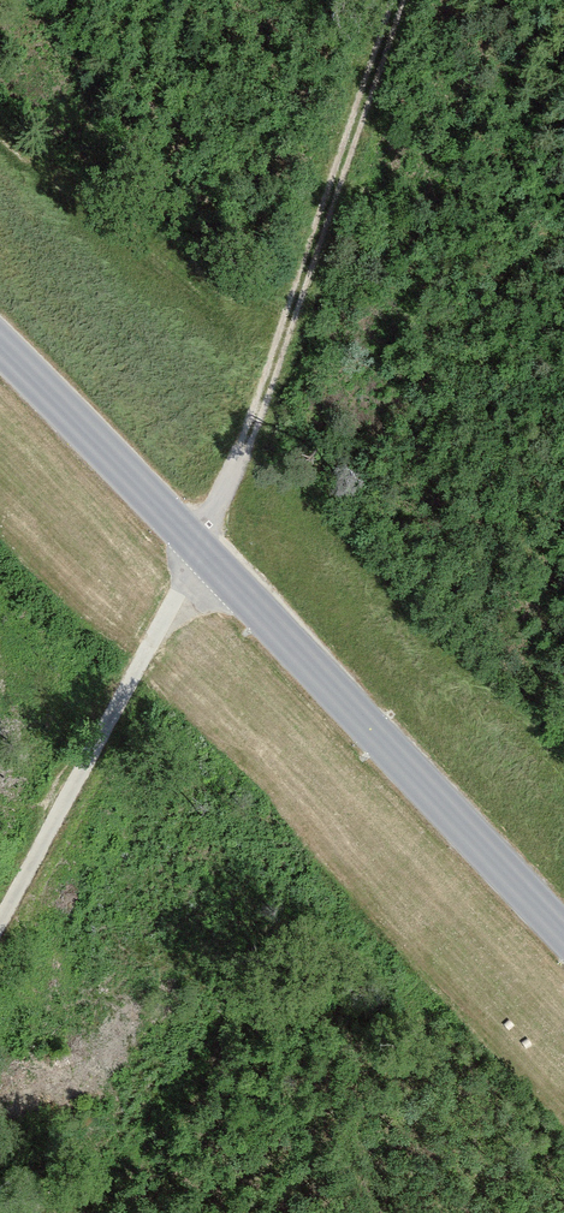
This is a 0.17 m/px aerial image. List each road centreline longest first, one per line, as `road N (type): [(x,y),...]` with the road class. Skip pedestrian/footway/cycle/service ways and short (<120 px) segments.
road 1 (track): [(0,921),(201,552),(401,0)]
road 2 (tertiary): [(563,928),(0,338)]

